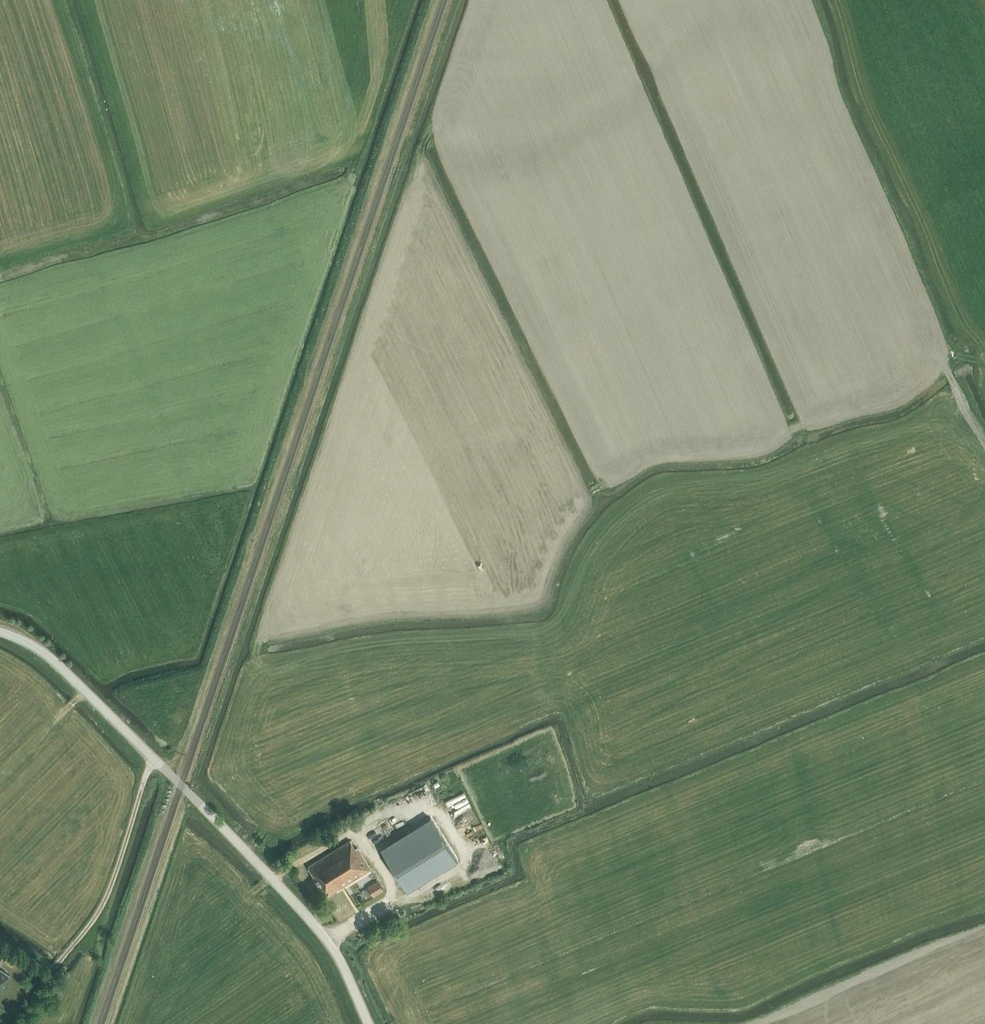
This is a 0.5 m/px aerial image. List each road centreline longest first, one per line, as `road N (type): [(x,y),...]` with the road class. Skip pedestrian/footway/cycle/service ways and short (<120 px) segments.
road 1 (tertiary): [(369,1023),(337,954),(272,878),(51,658),(0,631)]

